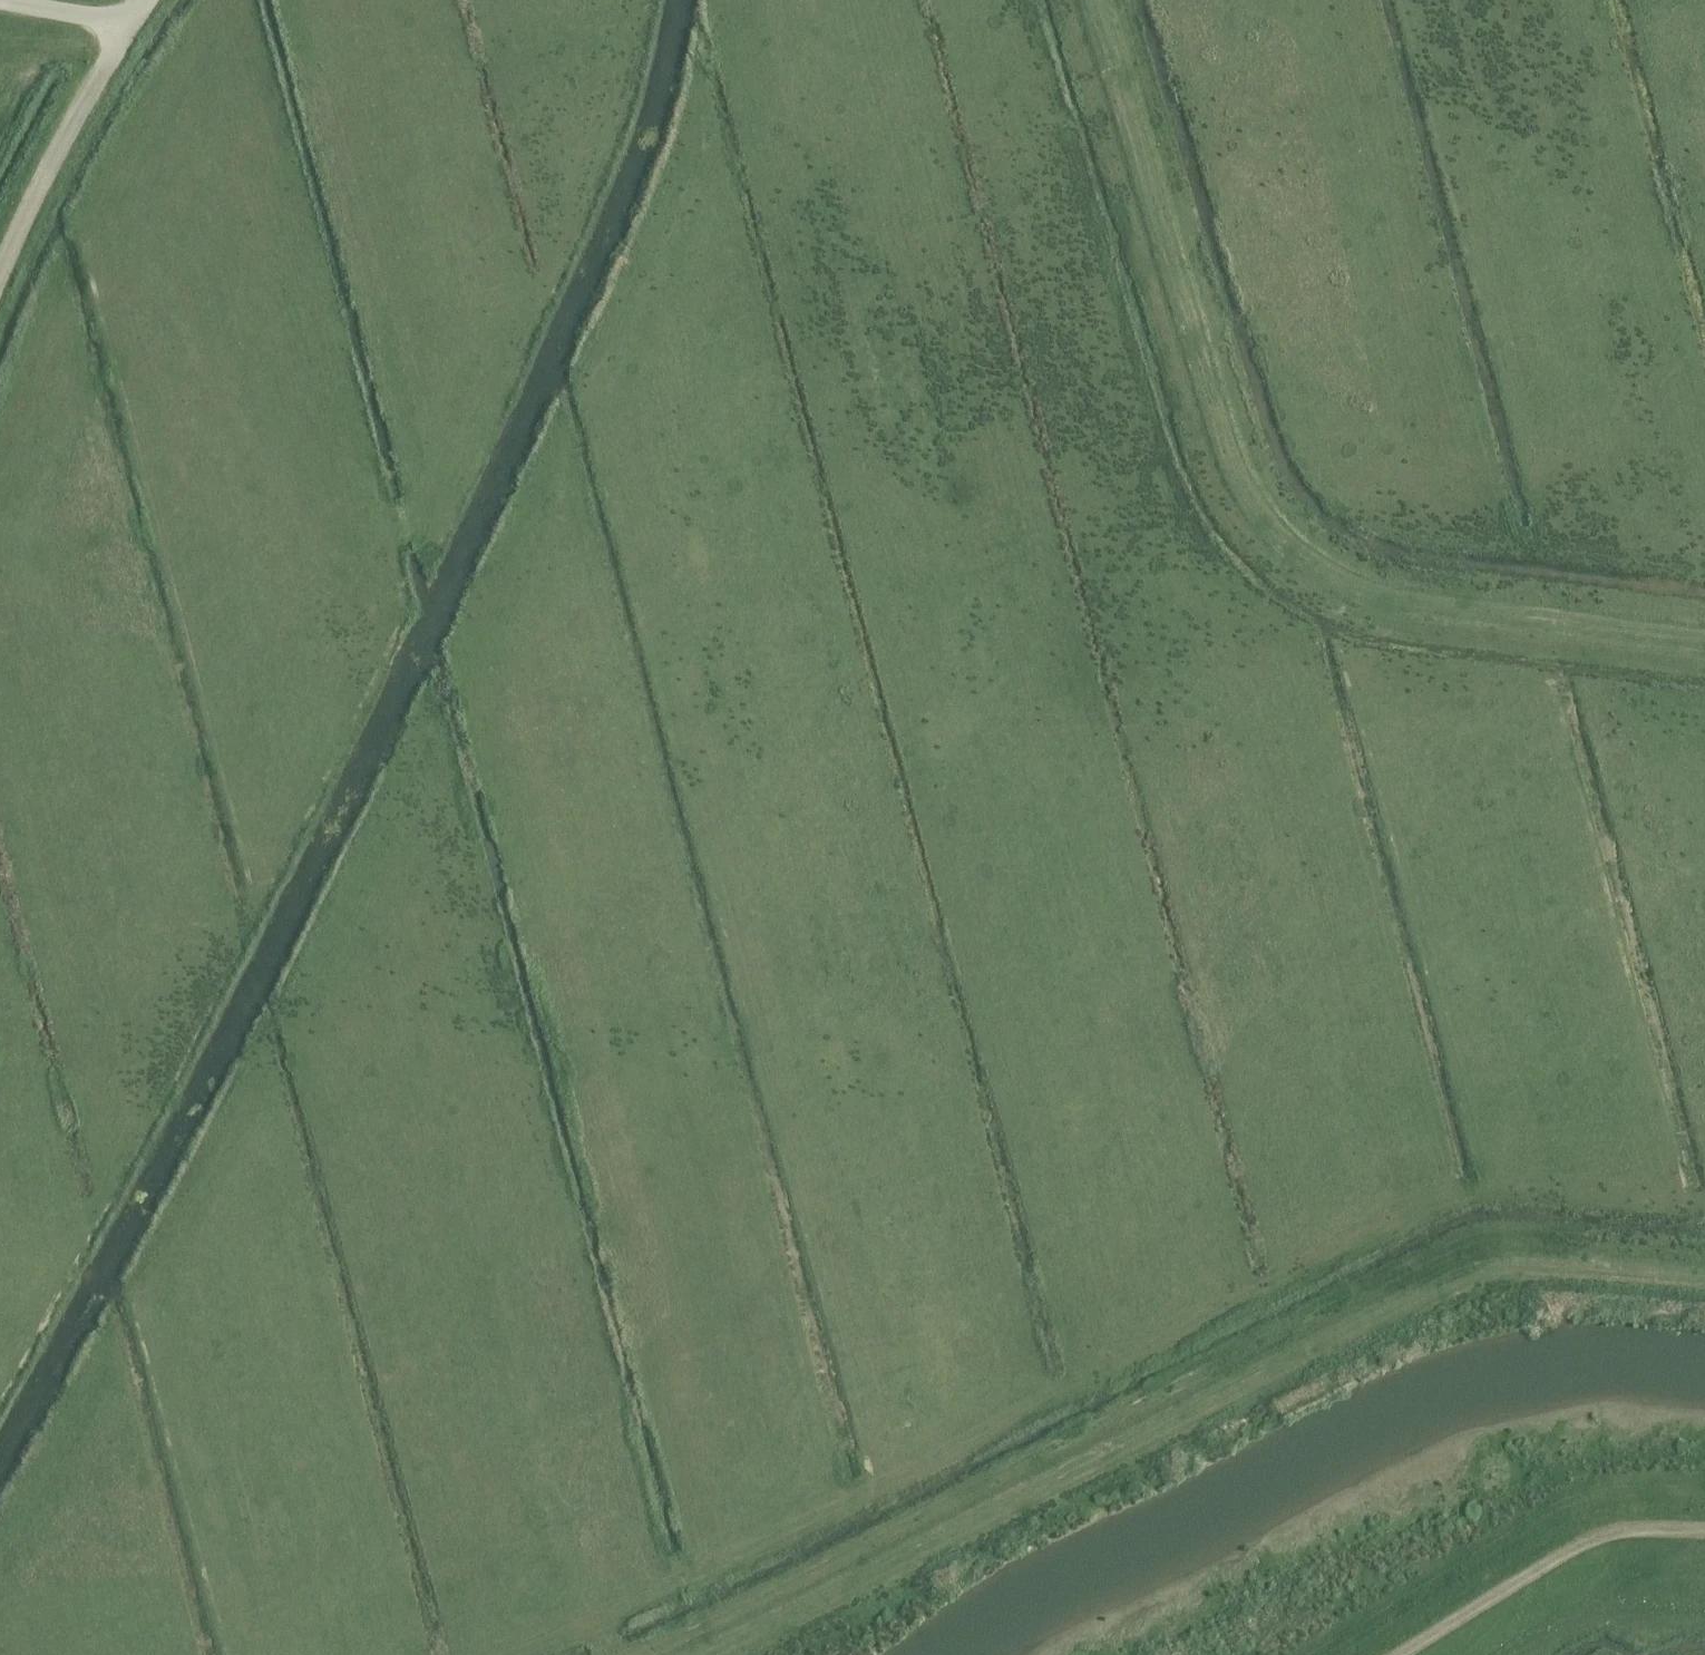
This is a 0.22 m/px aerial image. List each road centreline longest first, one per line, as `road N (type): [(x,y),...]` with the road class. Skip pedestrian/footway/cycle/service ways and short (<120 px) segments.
road 1 (track): [(1436,1654),(1584,1567),(1704,1538)]
road 2 (unclassified): [(0,277),(122,26)]
road 3 (unclassified): [(122,26),(0,3)]

